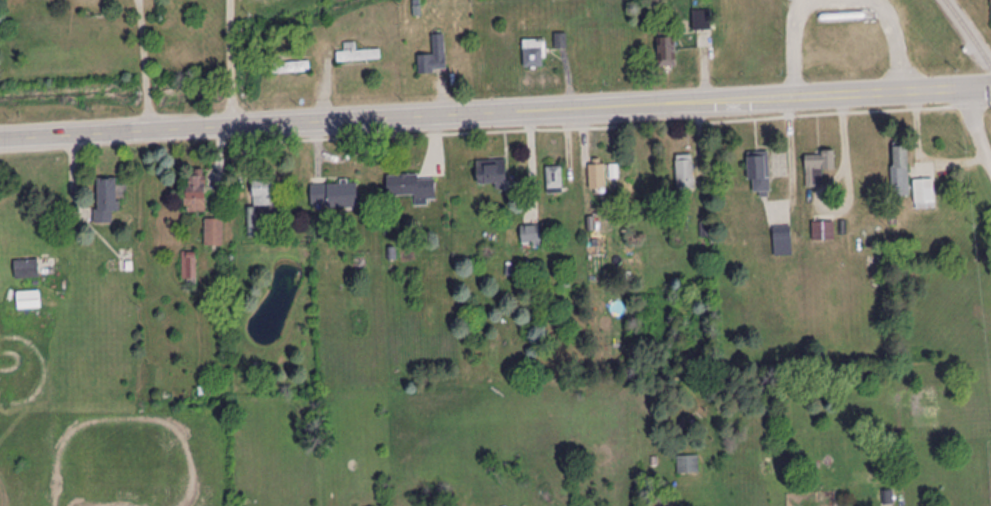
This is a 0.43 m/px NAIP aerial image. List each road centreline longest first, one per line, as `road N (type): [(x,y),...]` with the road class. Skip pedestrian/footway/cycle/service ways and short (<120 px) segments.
road 1 (primary): [(263,129),(990,89)]
road 2 (primary): [(0,142),(263,129)]

